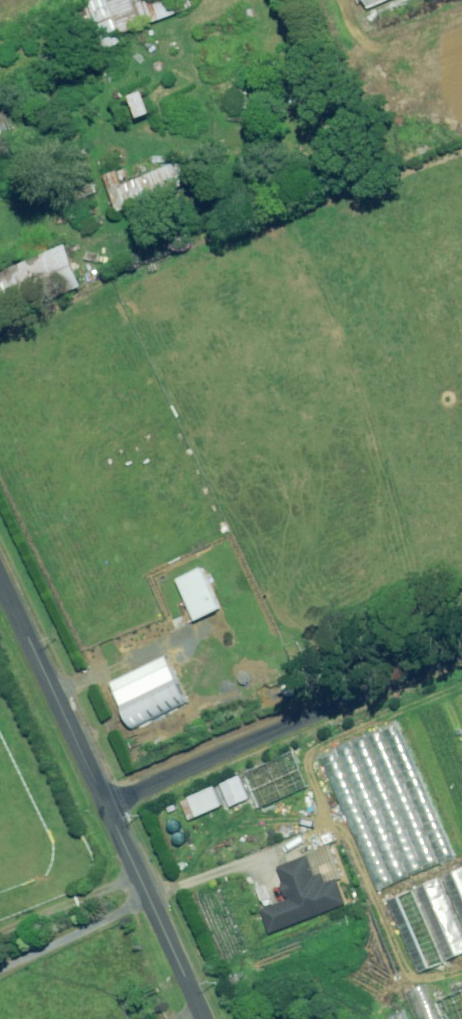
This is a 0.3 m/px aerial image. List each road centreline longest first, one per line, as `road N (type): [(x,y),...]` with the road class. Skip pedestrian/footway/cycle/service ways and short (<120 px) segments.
road 1 (unclassified): [(107,806),(461,657)]
road 2 (unclassified): [(0,589),(107,806)]
road 3 (unclassified): [(107,806),(201,1018)]

